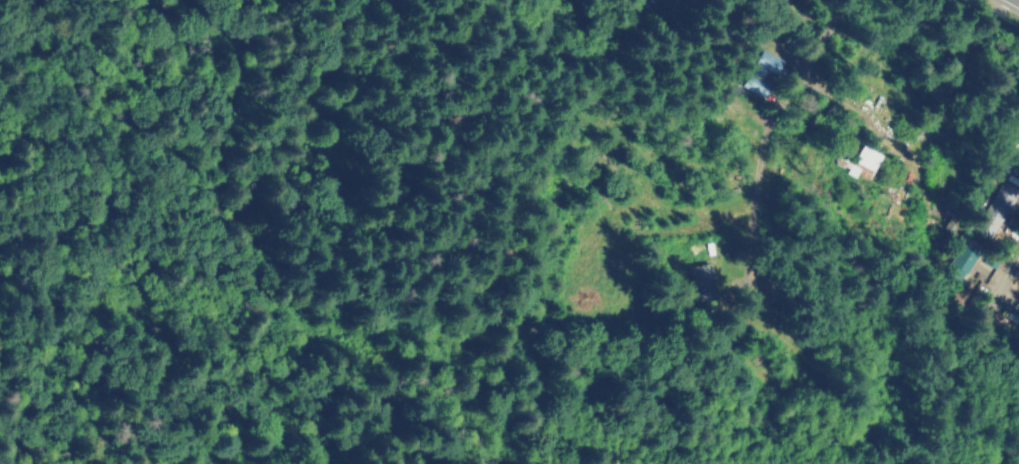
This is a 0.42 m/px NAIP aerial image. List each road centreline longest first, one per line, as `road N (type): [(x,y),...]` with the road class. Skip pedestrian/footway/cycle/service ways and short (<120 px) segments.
road 1 (residential): [(928,463),(954,325),(1018,216)]
road 2 (residential): [(1011,0),(929,139)]
road 3 (residential): [(844,0),(775,117)]

